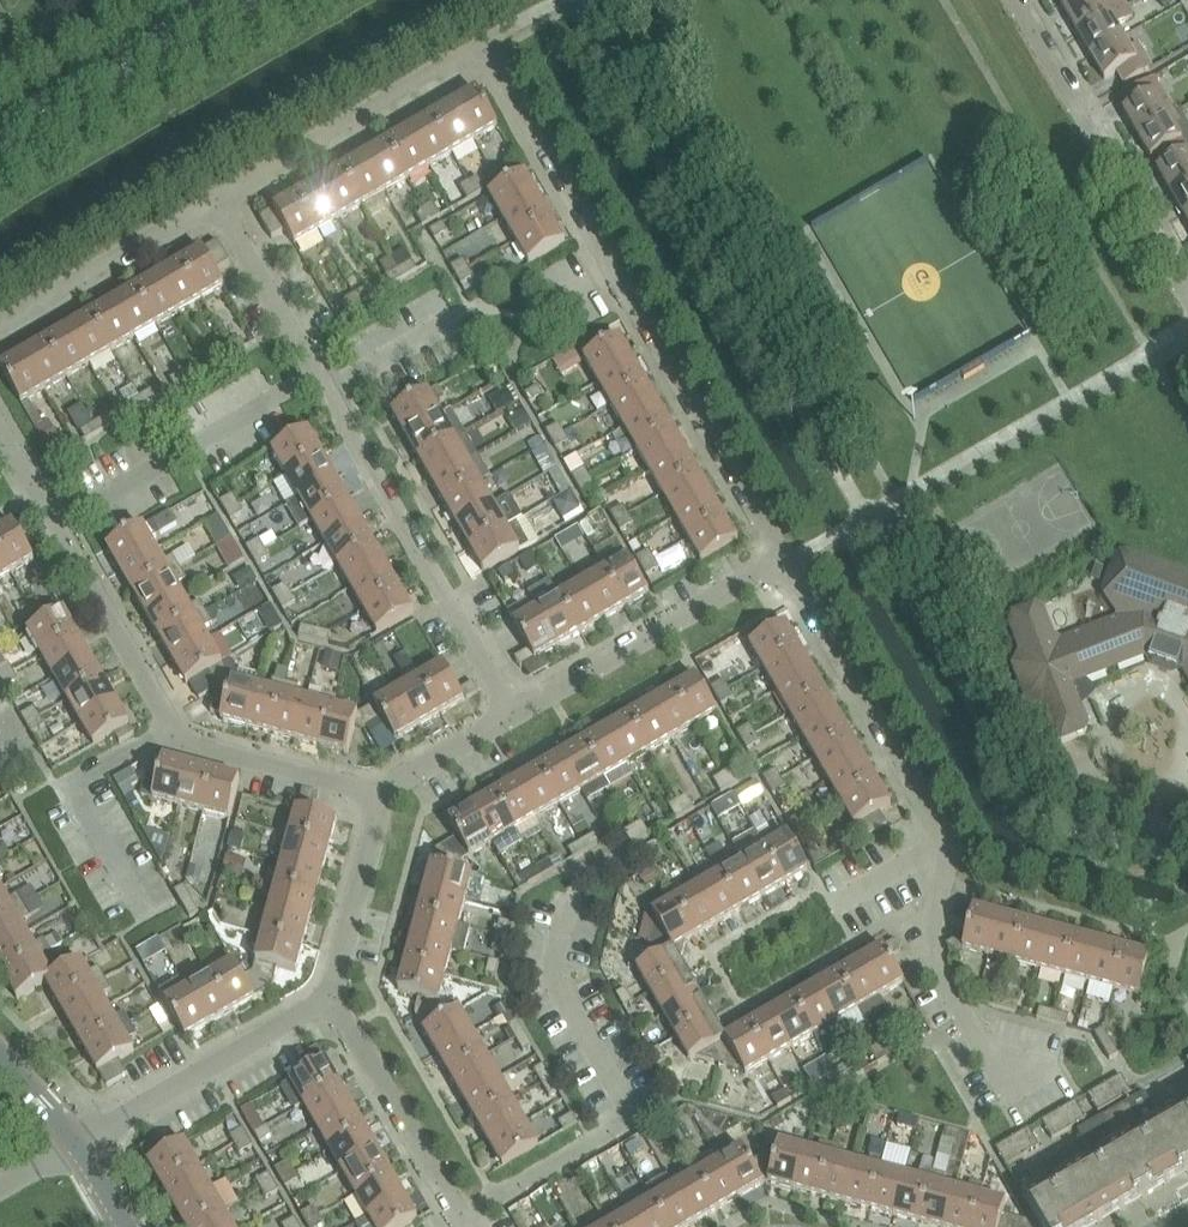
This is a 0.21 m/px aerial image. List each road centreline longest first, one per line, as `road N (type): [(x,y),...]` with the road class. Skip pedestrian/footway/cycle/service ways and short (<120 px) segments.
road 1 (residential): [(615,267),(485,45),(218,197)]
road 2 (residential): [(458,1218),(627,1117),(628,1103),(551,972),(566,899)]
road 3 (residential): [(511,711),(327,393)]
road 4 (residential): [(783,558),(615,267)]
road 5 (residential): [(1187,287),(1018,0)]
road 6 (residential): [(783,558),(946,840)]
road 7 (residential): [(511,711),(783,558)]
road 8 (residential): [(55,524),(316,372)]
road 9 (residential): [(1045,1068),(1015,1066),(990,1052),(925,943),(946,840)]
road 10 (residential): [(458,1218),(327,993)]
road 11 (residential): [(166,726),(70,785),(141,907)]
road 12 (residential): [(0,327),(218,197)]
road 13 (residential): [(388,793),(202,745),(166,726)]
road 14 (residential): [(166,726),(55,524)]
road 15 (tertiary): [(0,136),(181,31)]
road 16 (residential): [(327,993),(388,793)]
road 17 (residential): [(316,372),(218,197)]
road 18 (residential): [(212,1065),(305,1226)]
road 19 (residential): [(73,1139),(212,1065)]
road 20 (residential): [(327,393),(458,314)]
road 21 (residential): [(388,793),(394,782),(511,711)]
road 22 (residential): [(212,1065),(327,993)]
road 23 (residential): [(834,905),(946,840)]

